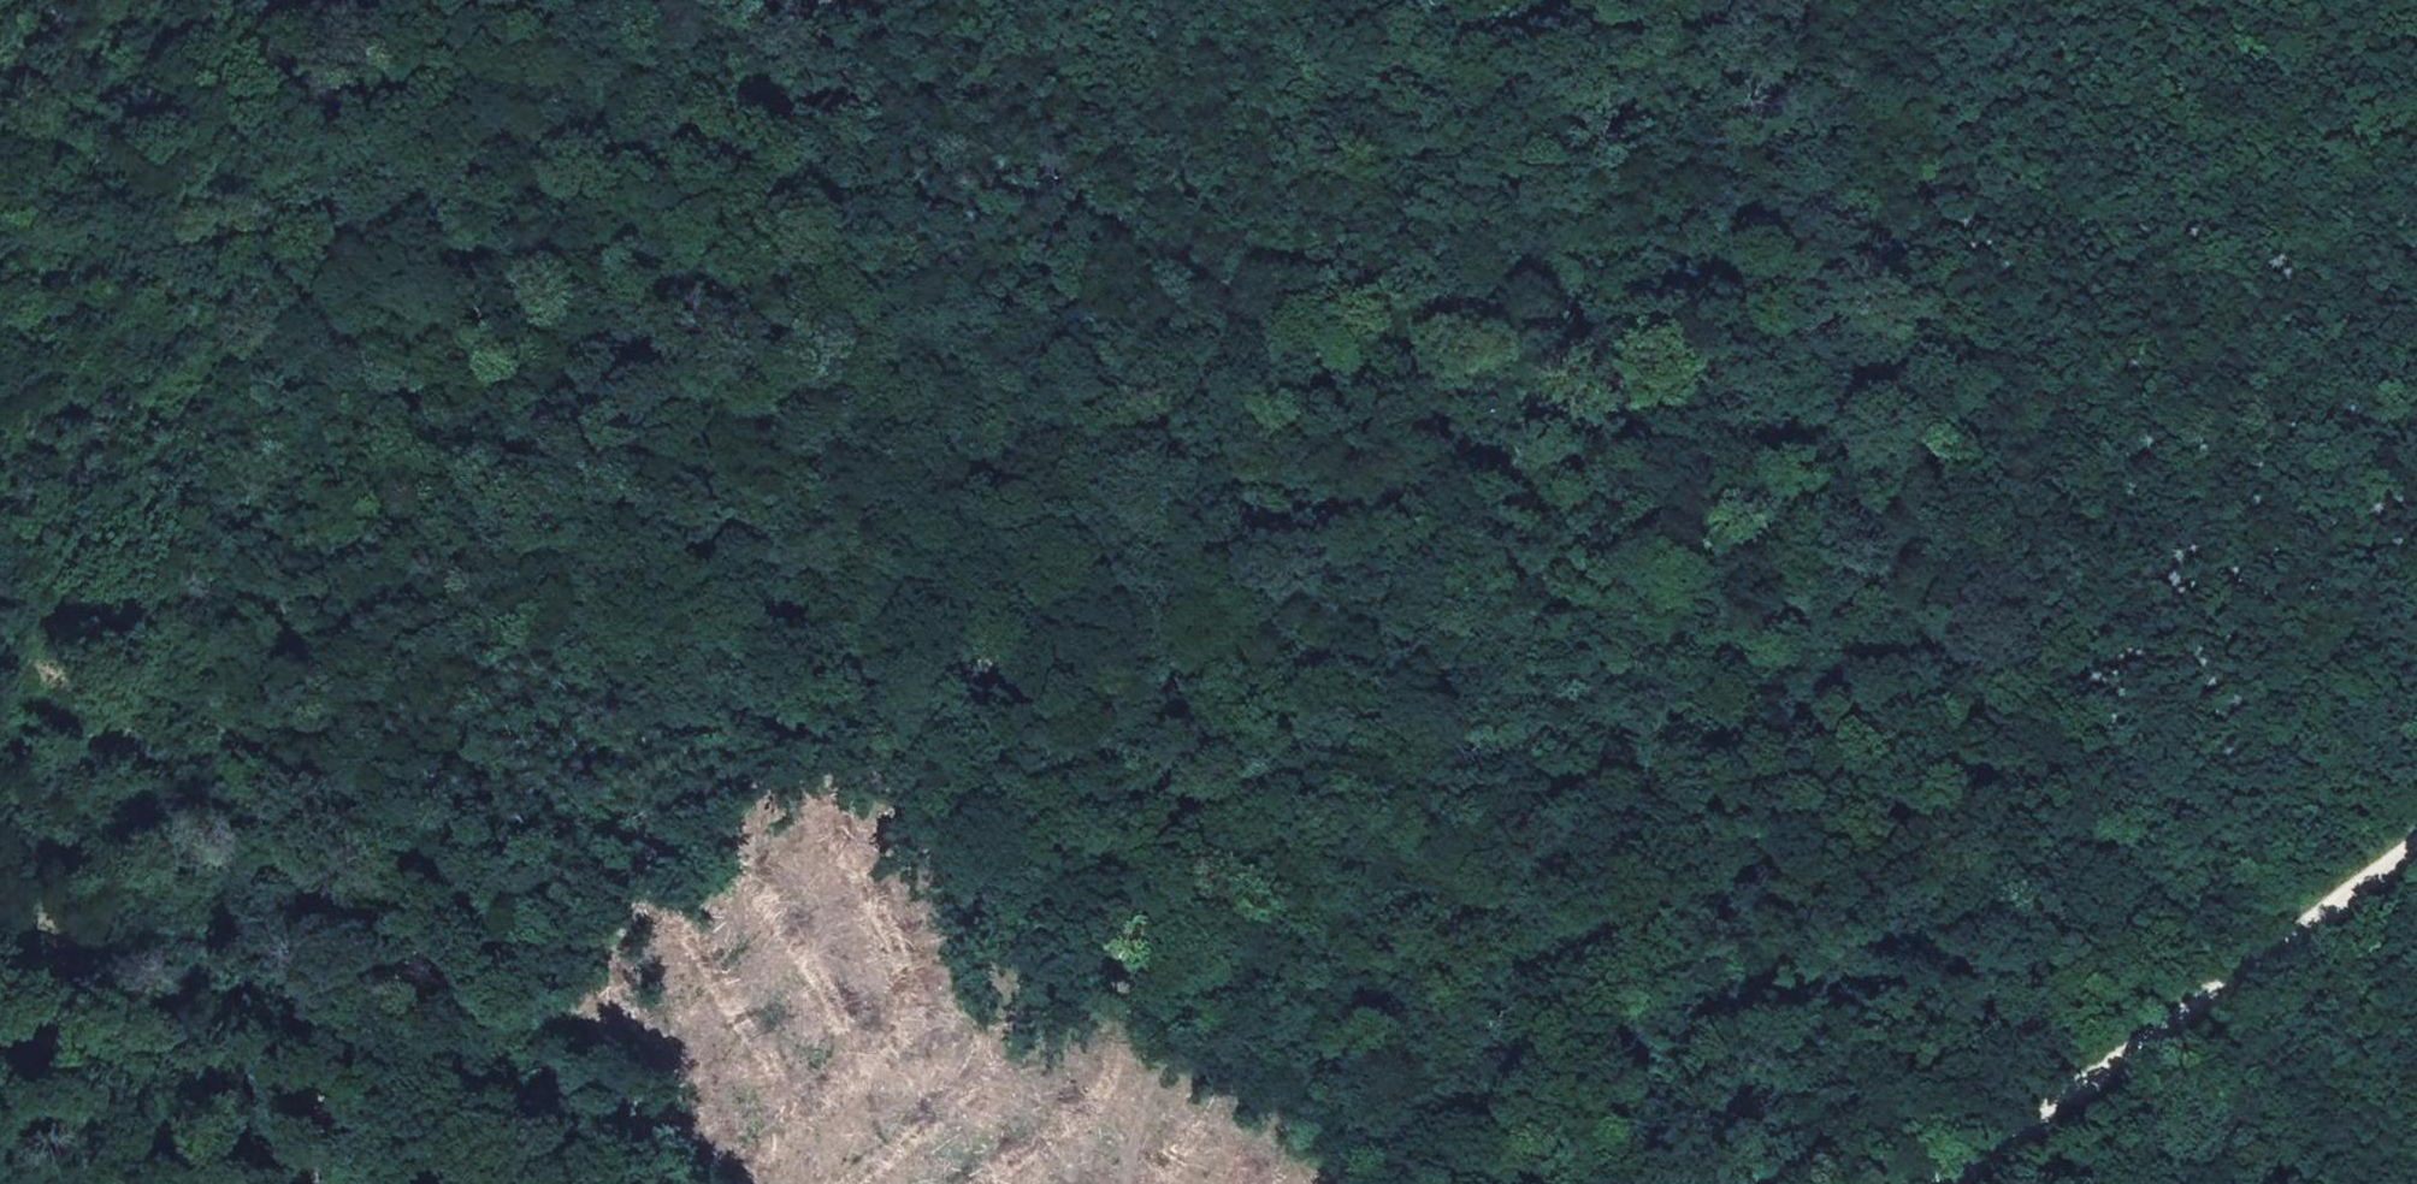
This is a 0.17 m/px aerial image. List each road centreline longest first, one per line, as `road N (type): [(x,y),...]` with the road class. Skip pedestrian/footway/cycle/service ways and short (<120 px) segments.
road 1 (track): [(1446,1183),(1691,491),(1833,0)]
road 2 (track): [(711,1183),(382,832),(0,560)]
road 3 (track): [(2416,841),(1930,1183)]

